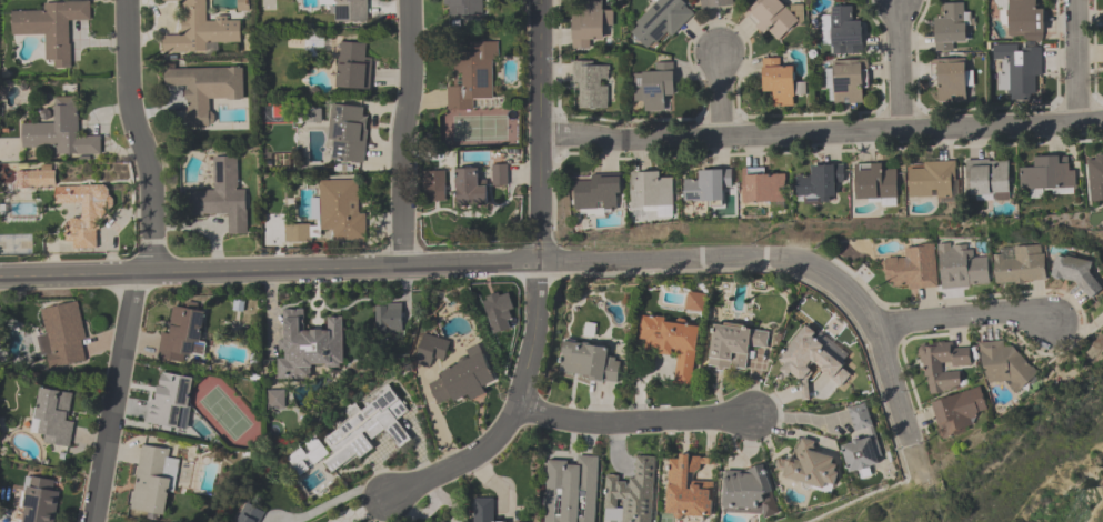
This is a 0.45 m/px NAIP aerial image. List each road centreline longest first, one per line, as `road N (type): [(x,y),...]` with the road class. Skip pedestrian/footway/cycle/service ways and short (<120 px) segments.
road 1 (residential): [(543,140),(1102,124)]
road 2 (tertiary): [(0,278),(539,262)]
road 3 (tertiary): [(539,262),(802,261),(868,313),(909,440)]
road 4 (residential): [(539,262),(520,405),(482,452),(388,500)]
road 5 (residential): [(124,0),(127,98),(149,175),(151,243),(138,274)]
road 6 (residential): [(409,0),(400,265)]
road 7 (residential): [(539,262),(544,0)]
road 8 (residential): [(92,521),(138,274)]
road 9 (residential): [(520,405),(591,425),(753,418)]
road 10 (residential): [(876,329),(1017,313),(1054,324)]
road 11 (residential): [(905,133),(901,0)]
road 12 (residential): [(1082,127),(1078,0)]

